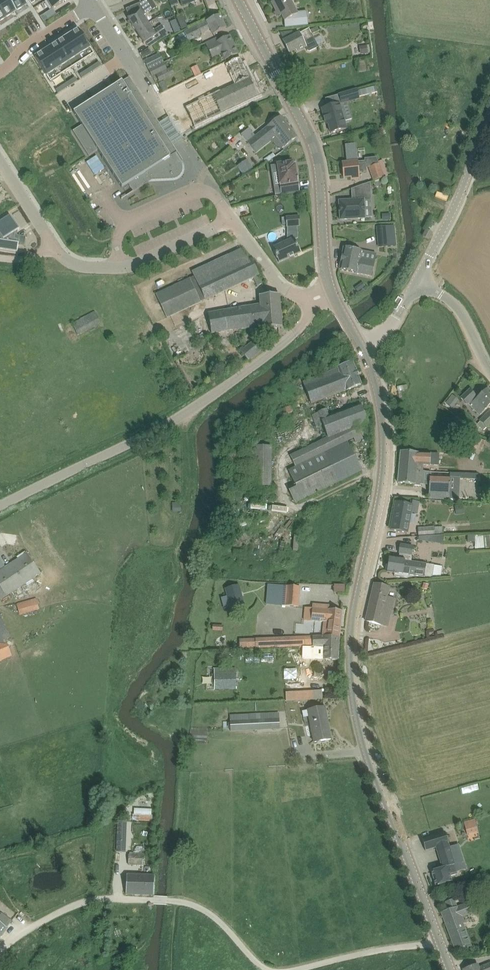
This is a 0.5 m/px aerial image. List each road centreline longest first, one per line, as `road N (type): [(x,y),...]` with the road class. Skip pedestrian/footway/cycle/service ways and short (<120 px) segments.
road 1 (secondary): [(449,965),(357,713),(352,646),(385,463),(378,394),(361,346)]
road 2 (unclassified): [(0,505),(204,401),(297,331),(308,304)]
road 3 (secondary): [(333,293),(315,152),(239,0)]
road 4 (residential): [(53,248),(68,261),(119,270),(233,221),(288,291),(308,304)]
road 5 (track): [(177,901),(103,899),(52,917),(0,955)]
road 6 (unclassified): [(418,280),(489,116)]
road 7 (track): [(440,943),(297,969)]
road 8 (residential): [(159,109),(92,5)]

